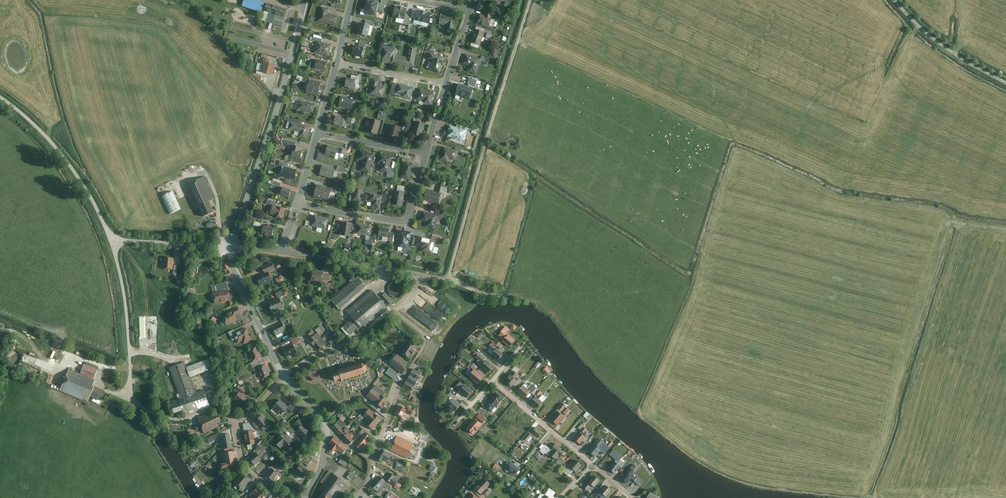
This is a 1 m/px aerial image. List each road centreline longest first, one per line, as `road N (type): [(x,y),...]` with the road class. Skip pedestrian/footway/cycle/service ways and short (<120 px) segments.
road 1 (residential): [(232,246),(305,0)]
road 2 (unclassified): [(0,97),(74,171),(112,242)]
road 3 (residential): [(299,202),(404,221),(427,153)]
road 4 (residential): [(374,459),(425,346),(424,335),(393,309)]
road 5 (unclassified): [(112,242),(128,313),(130,394)]
road 6 (track): [(1005,83),(935,40),(896,0)]
road 7 (residential): [(285,377),(231,250)]
road 8 (residential): [(285,377),(355,340),(393,309)]
road 9 (residential): [(237,430),(218,410),(175,420),(130,394)]
road 10 (residential): [(112,242),(231,250)]

